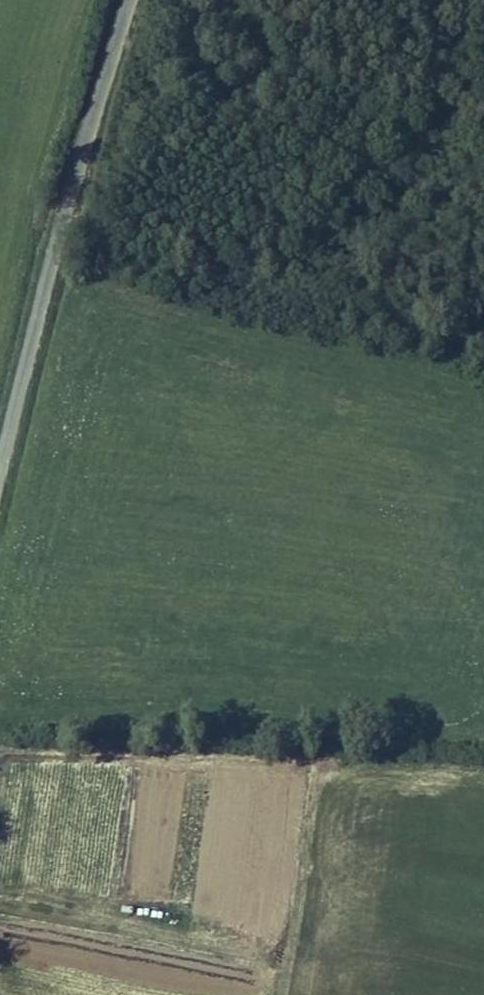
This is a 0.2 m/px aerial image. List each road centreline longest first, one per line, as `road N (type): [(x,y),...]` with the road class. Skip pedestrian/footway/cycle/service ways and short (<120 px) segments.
road 1 (residential): [(0,476),(132,0)]

